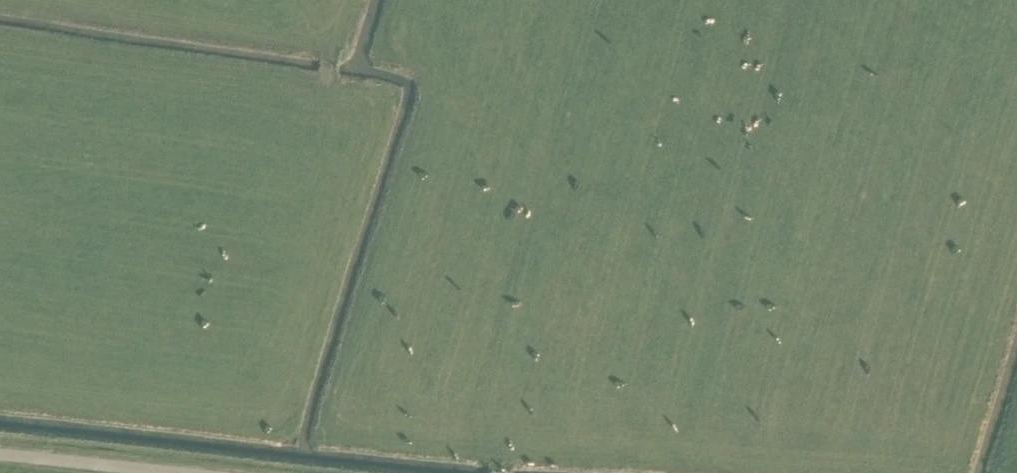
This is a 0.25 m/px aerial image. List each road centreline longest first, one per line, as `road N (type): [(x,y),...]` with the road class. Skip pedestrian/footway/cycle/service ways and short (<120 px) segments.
road 1 (unclassified): [(125,472),(0,460)]

